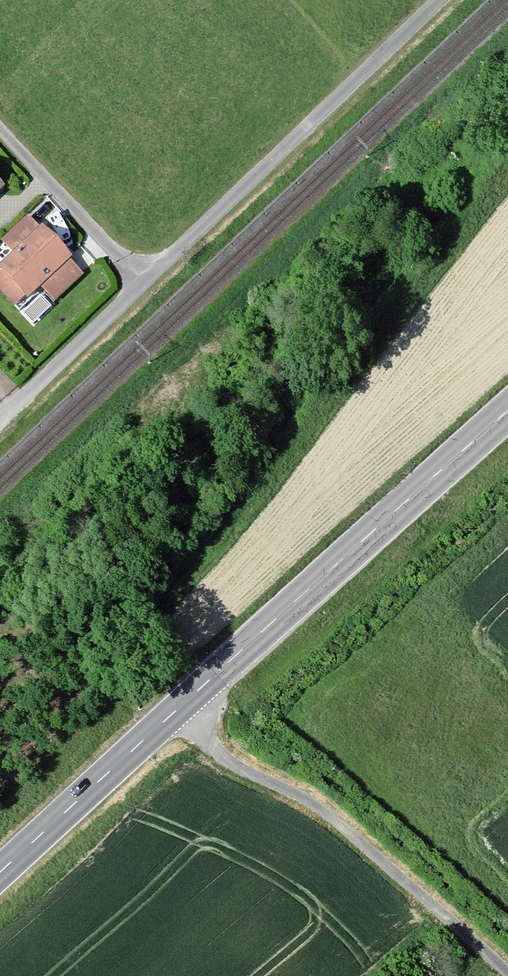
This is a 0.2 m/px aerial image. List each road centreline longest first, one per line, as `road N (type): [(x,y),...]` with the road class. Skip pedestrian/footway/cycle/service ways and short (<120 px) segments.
road 1 (secondary): [(507,410),(0,872)]
road 2 (track): [(507,975),(336,821),(218,752),(183,704)]
road 3 (residential): [(142,281),(447,0)]
road 4 (residential): [(142,281),(0,130)]
road 5 (residential): [(0,414),(142,281)]

